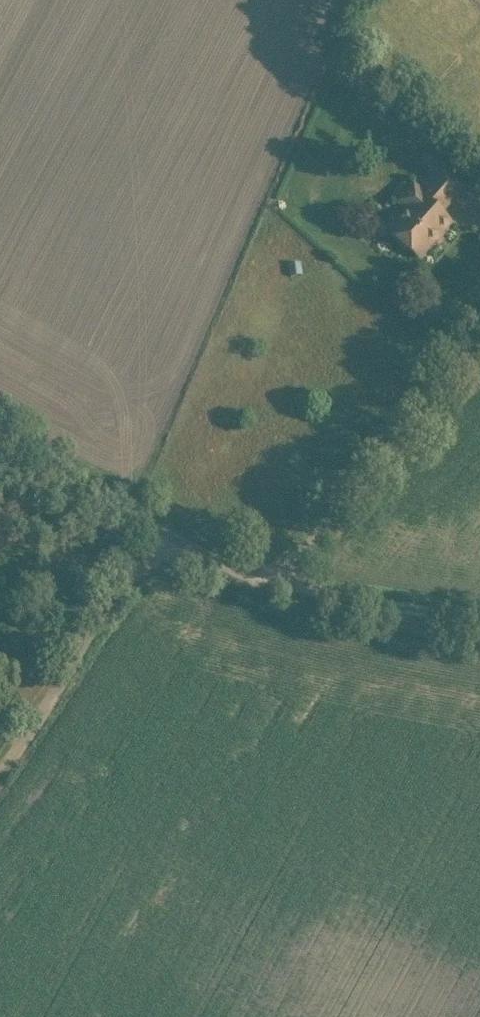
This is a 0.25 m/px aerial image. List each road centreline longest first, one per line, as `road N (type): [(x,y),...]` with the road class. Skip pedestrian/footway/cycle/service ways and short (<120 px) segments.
road 1 (unclassified): [(0,442),(242,574),(273,573),(305,550),(479,343)]
road 2 (track): [(0,770),(119,588),(167,533)]
road 3 (track): [(273,573),(331,595),(479,620)]

